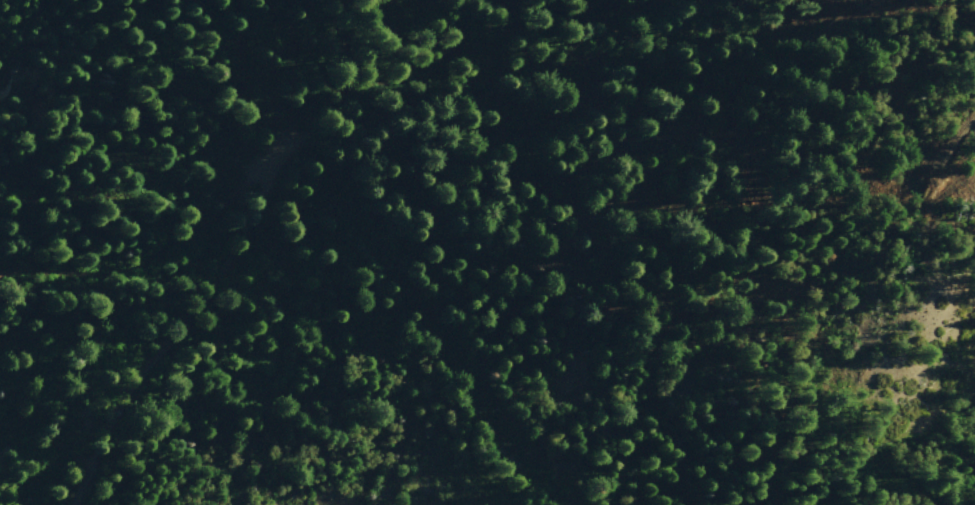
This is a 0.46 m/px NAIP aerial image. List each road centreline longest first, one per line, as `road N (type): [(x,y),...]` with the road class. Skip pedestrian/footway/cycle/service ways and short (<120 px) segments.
road 1 (residential): [(315,0),(341,60),(344,102),(273,172),(138,389),(84,504)]

